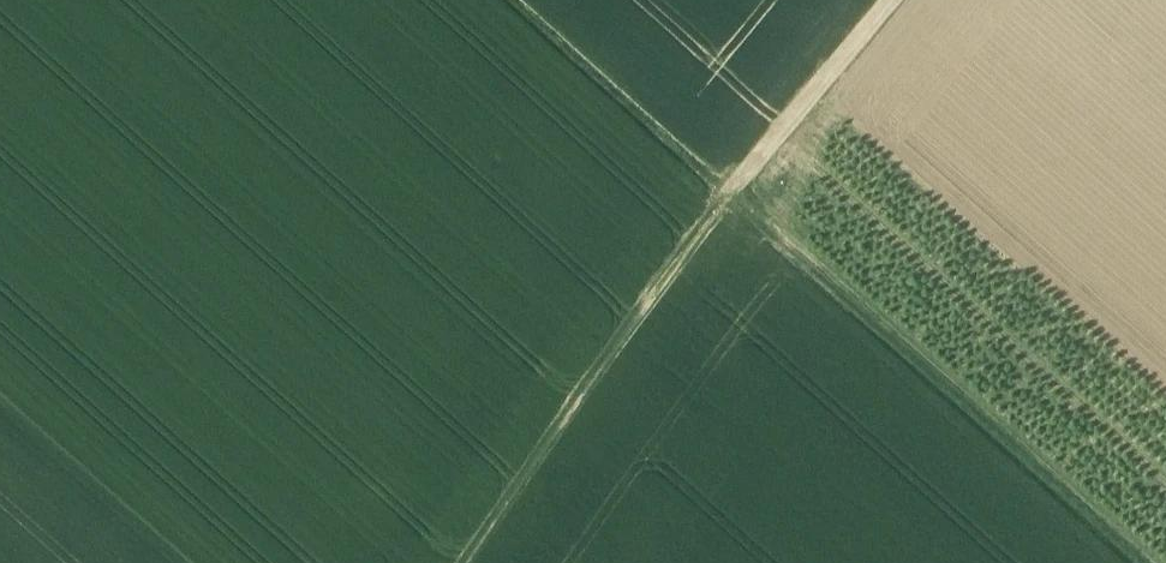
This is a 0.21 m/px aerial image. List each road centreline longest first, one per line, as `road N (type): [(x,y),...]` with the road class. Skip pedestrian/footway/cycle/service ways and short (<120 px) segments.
road 1 (track): [(1139,562),(732,193),(890,0)]
road 2 (track): [(464,562),(732,193)]
road 3 (track): [(515,0),(732,193)]

